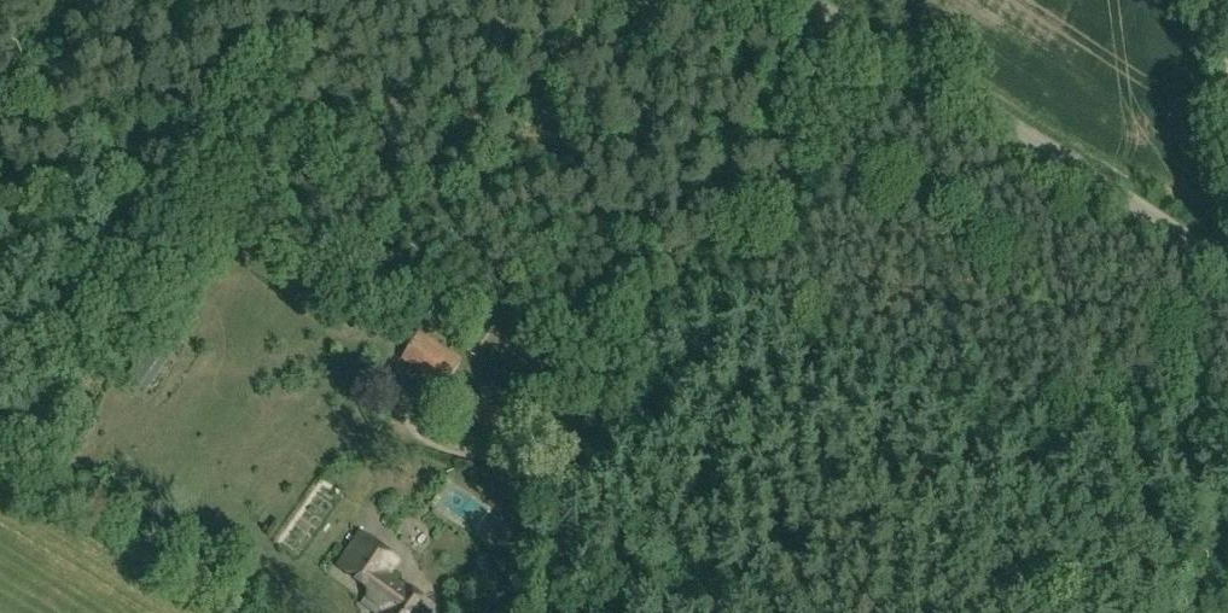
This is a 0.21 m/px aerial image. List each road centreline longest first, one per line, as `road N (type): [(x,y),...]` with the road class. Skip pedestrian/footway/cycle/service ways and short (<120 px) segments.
road 1 (unclassified): [(583,405),(858,14)]
road 2 (tertiary): [(1227,261),(858,14)]

